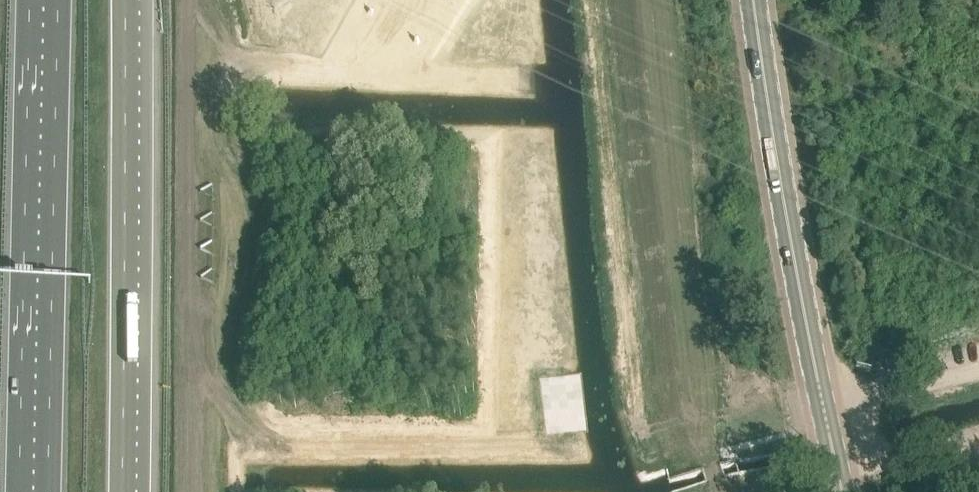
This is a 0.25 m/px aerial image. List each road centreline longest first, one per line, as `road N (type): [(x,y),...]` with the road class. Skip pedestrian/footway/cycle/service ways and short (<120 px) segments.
road 1 (trunk): [(42,0),(33,491)]
road 2 (trunk): [(122,491),(125,0)]
road 3 (tertiary): [(822,403),(753,0)]
road 4 (unclassified): [(822,403),(978,368)]

